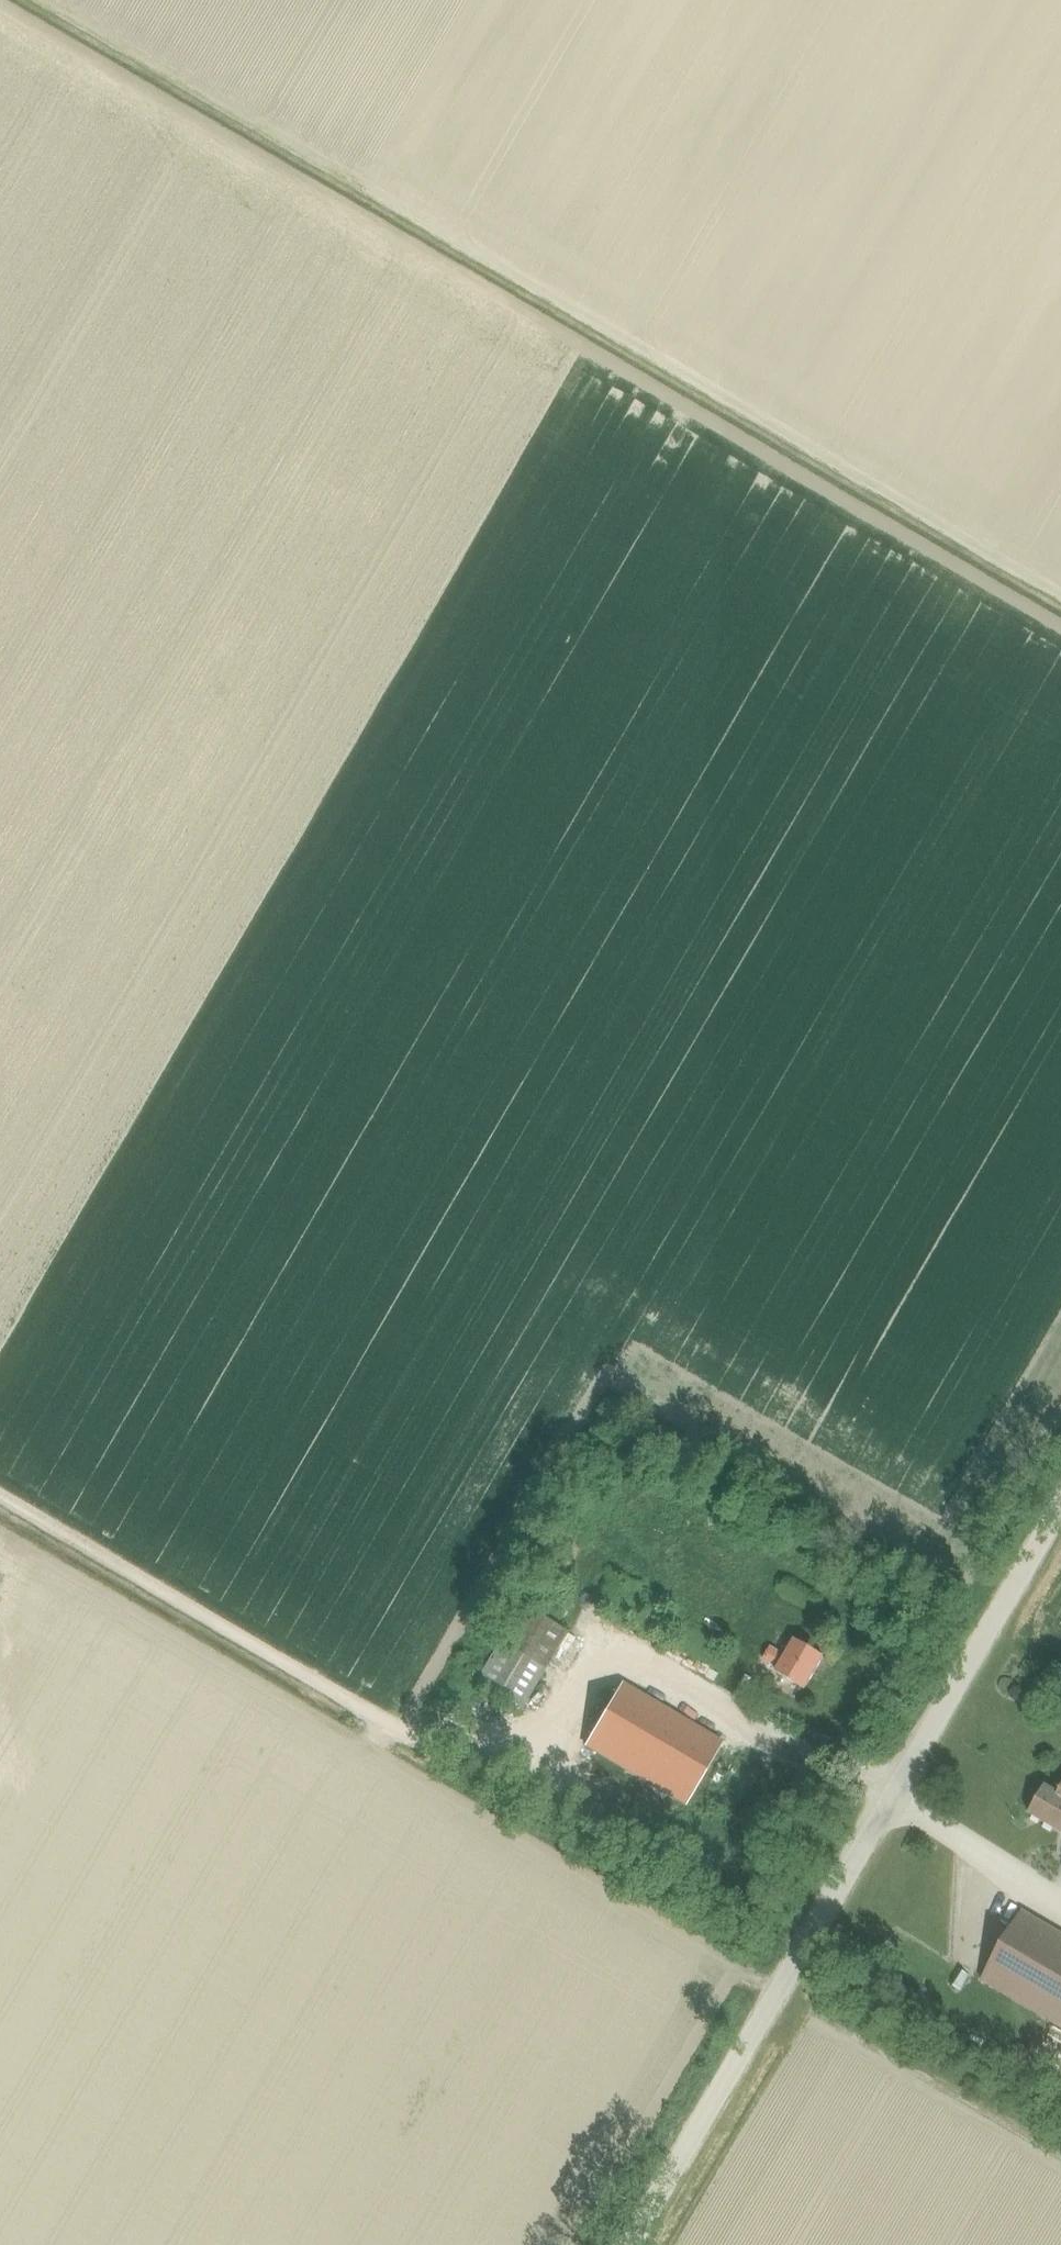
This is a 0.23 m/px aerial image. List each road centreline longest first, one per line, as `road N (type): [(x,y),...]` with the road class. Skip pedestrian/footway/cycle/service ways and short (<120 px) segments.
road 1 (unclassified): [(627,2244),(1060,1503)]

